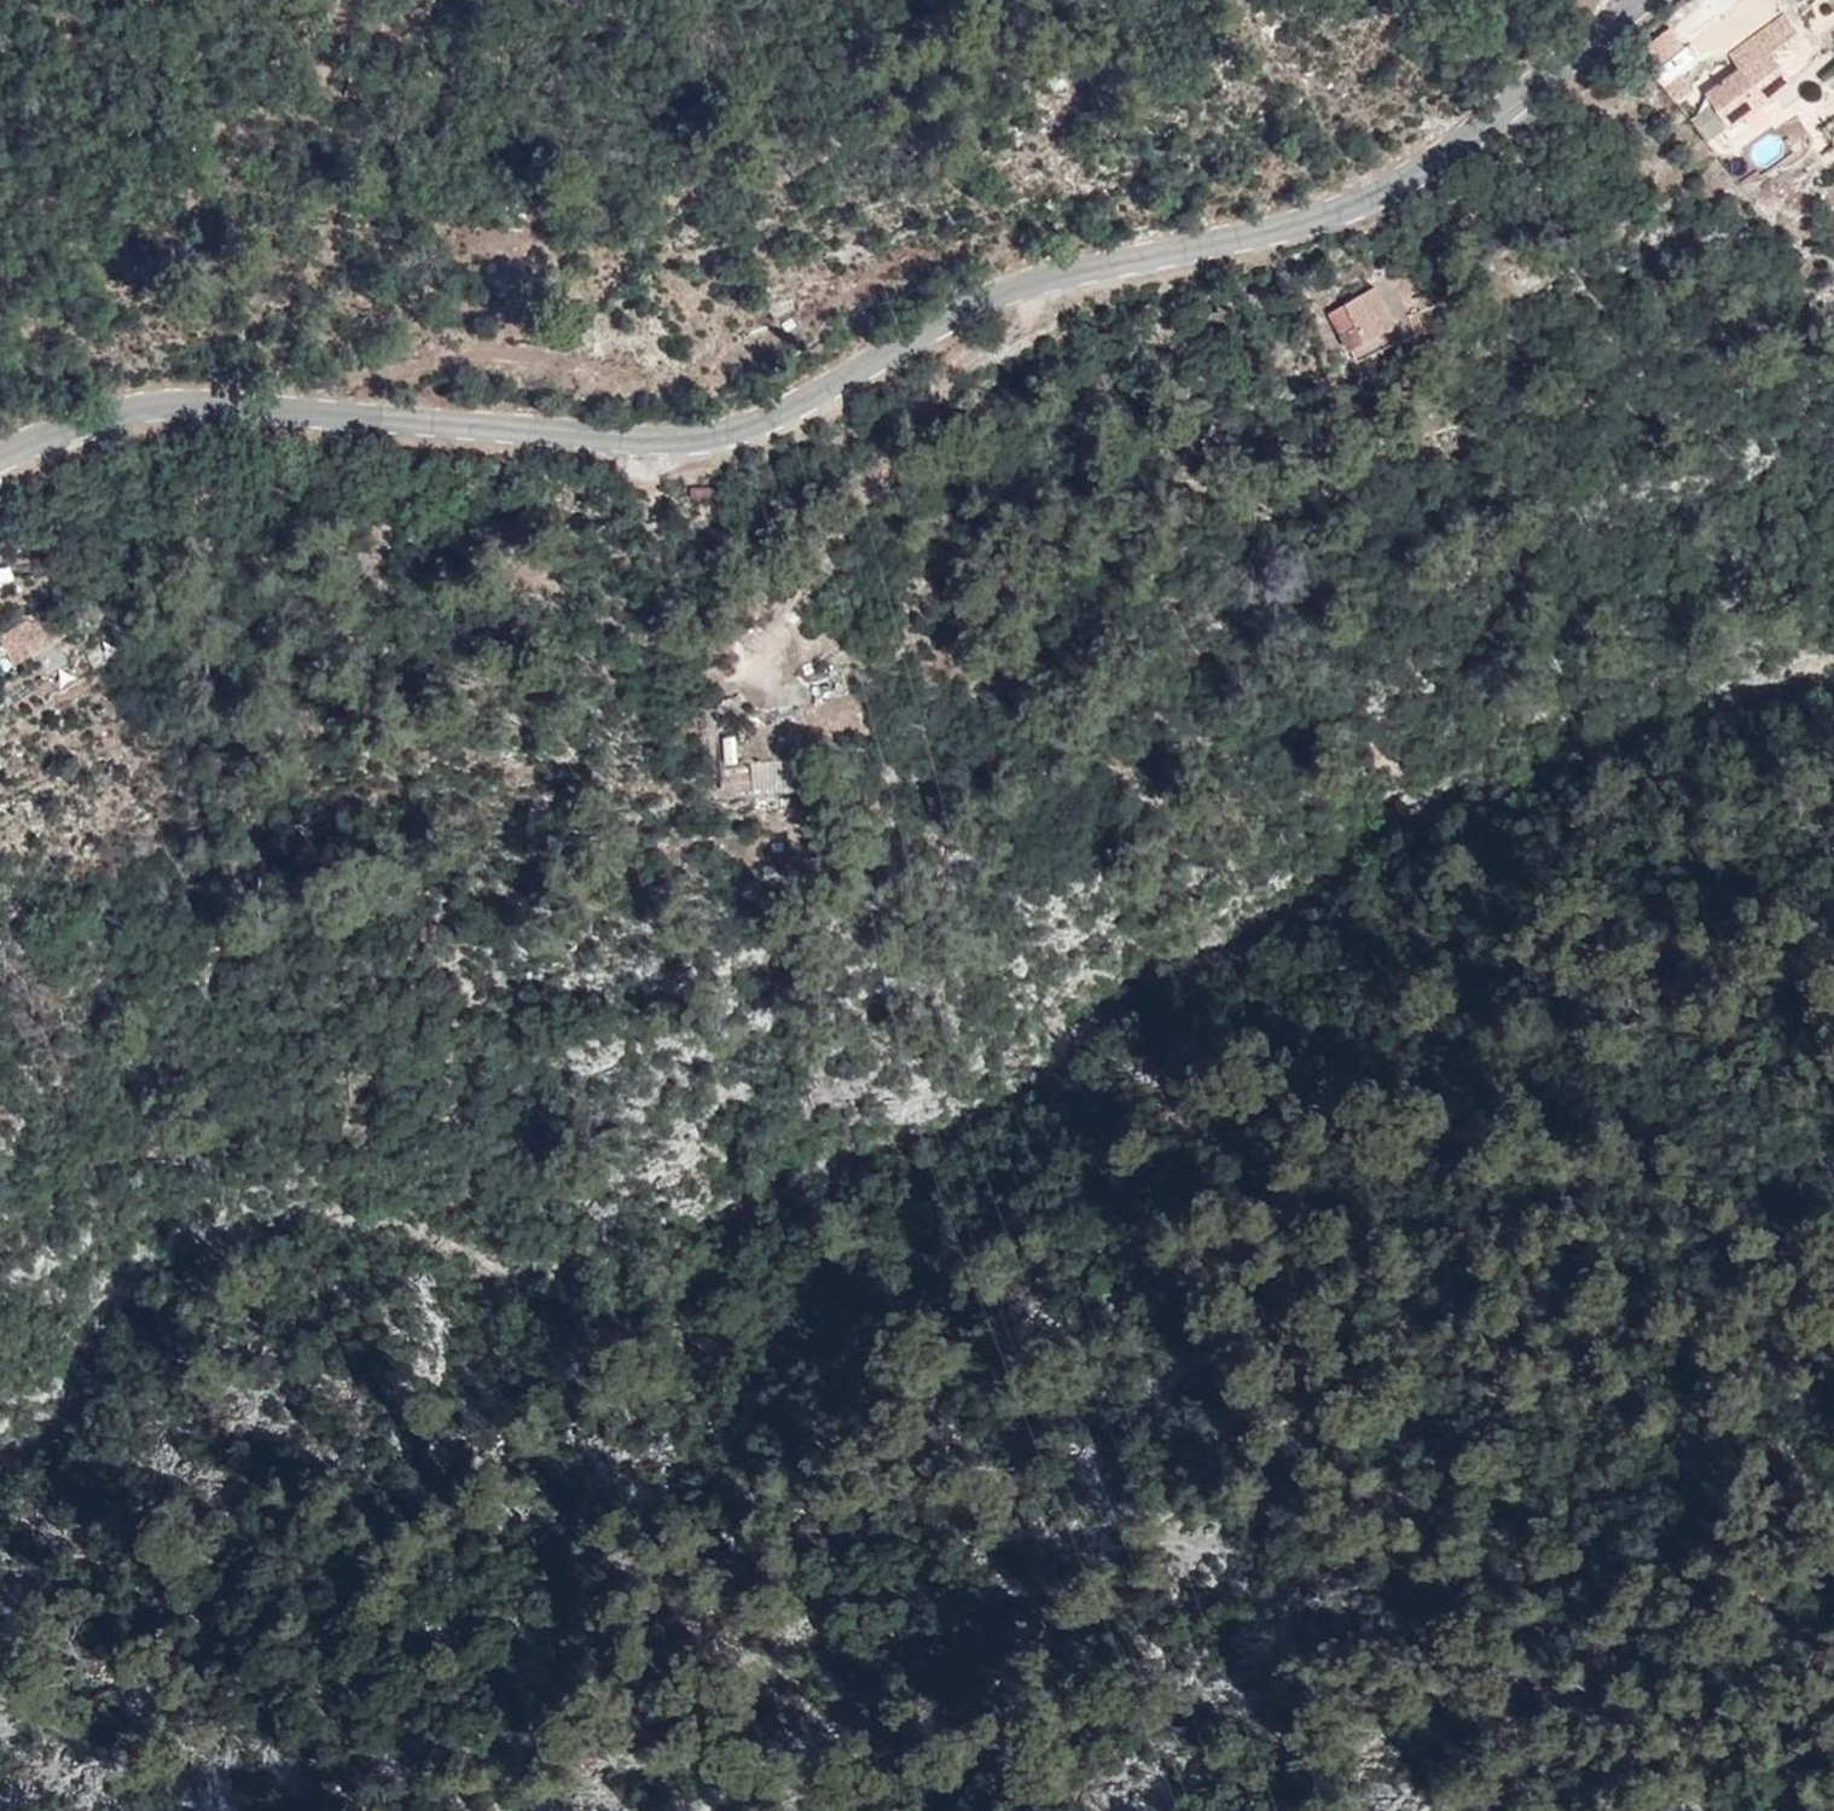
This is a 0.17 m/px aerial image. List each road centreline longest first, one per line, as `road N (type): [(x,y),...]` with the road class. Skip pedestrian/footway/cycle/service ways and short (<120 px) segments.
road 1 (tertiary): [(0,456),(40,436),(138,408),(198,400),(607,439),(724,436),(988,299),(1058,274),(1329,213),(1502,118),(1646,0)]

